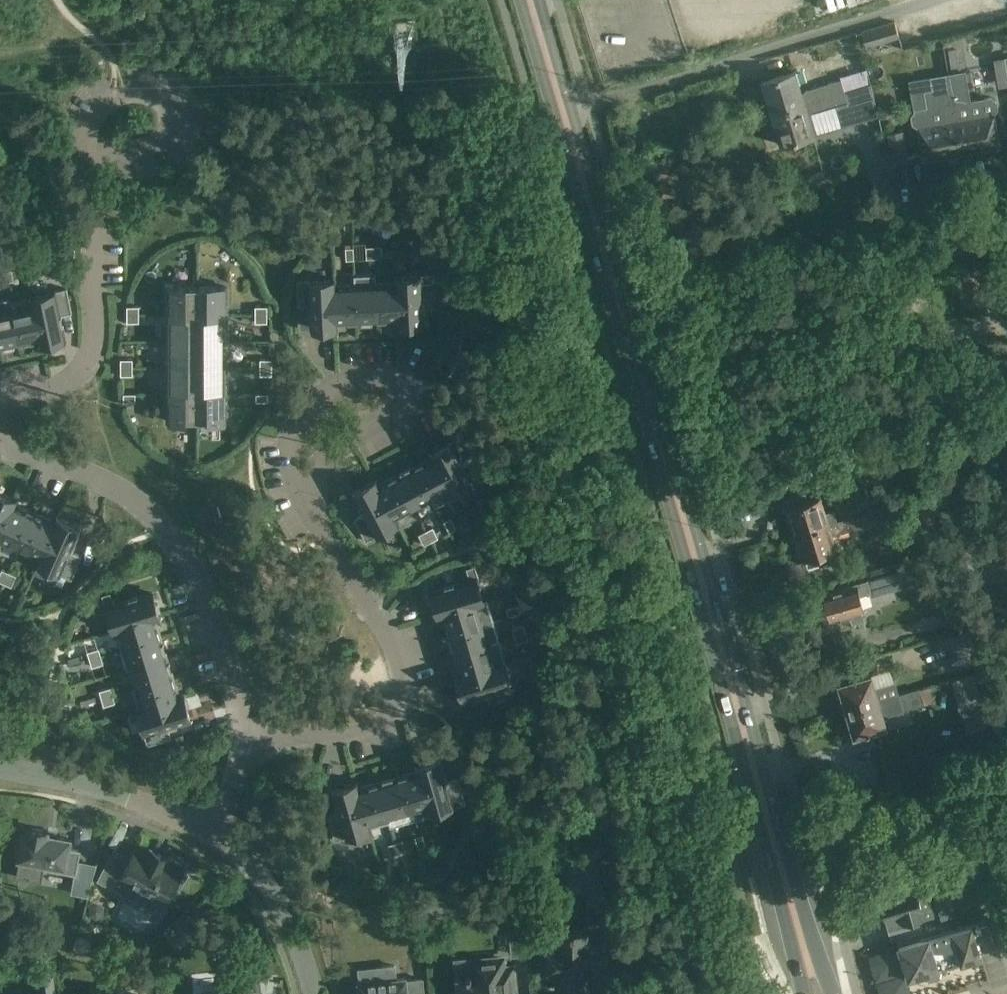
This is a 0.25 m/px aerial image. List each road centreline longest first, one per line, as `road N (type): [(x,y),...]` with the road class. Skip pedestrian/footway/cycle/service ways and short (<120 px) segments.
road 1 (primary): [(833,993),(539,0)]
road 2 (primary): [(519,0),(795,993)]
road 3 (residential): [(259,729),(235,701),(184,556),(150,512),(121,489),(0,434)]
road 4 (residential): [(298,473),(389,638),(397,700),(380,725),(343,744),(287,742),(259,729)]
road 5 (residential): [(97,191),(140,211),(185,195),(205,152),(188,107),(169,92),(121,90),(86,123),(84,170)]
road 6 (residential): [(298,473),(401,412),(409,393),(398,381),(346,381),(292,422),(292,458)]
road 7 (residential): [(0,381),(61,390),(85,372),(94,333),(97,191)]
road 8 (residential): [(312,993),(282,896),(248,852),(201,821)]
road 9 (residential): [(201,821),(76,781),(0,767)]

